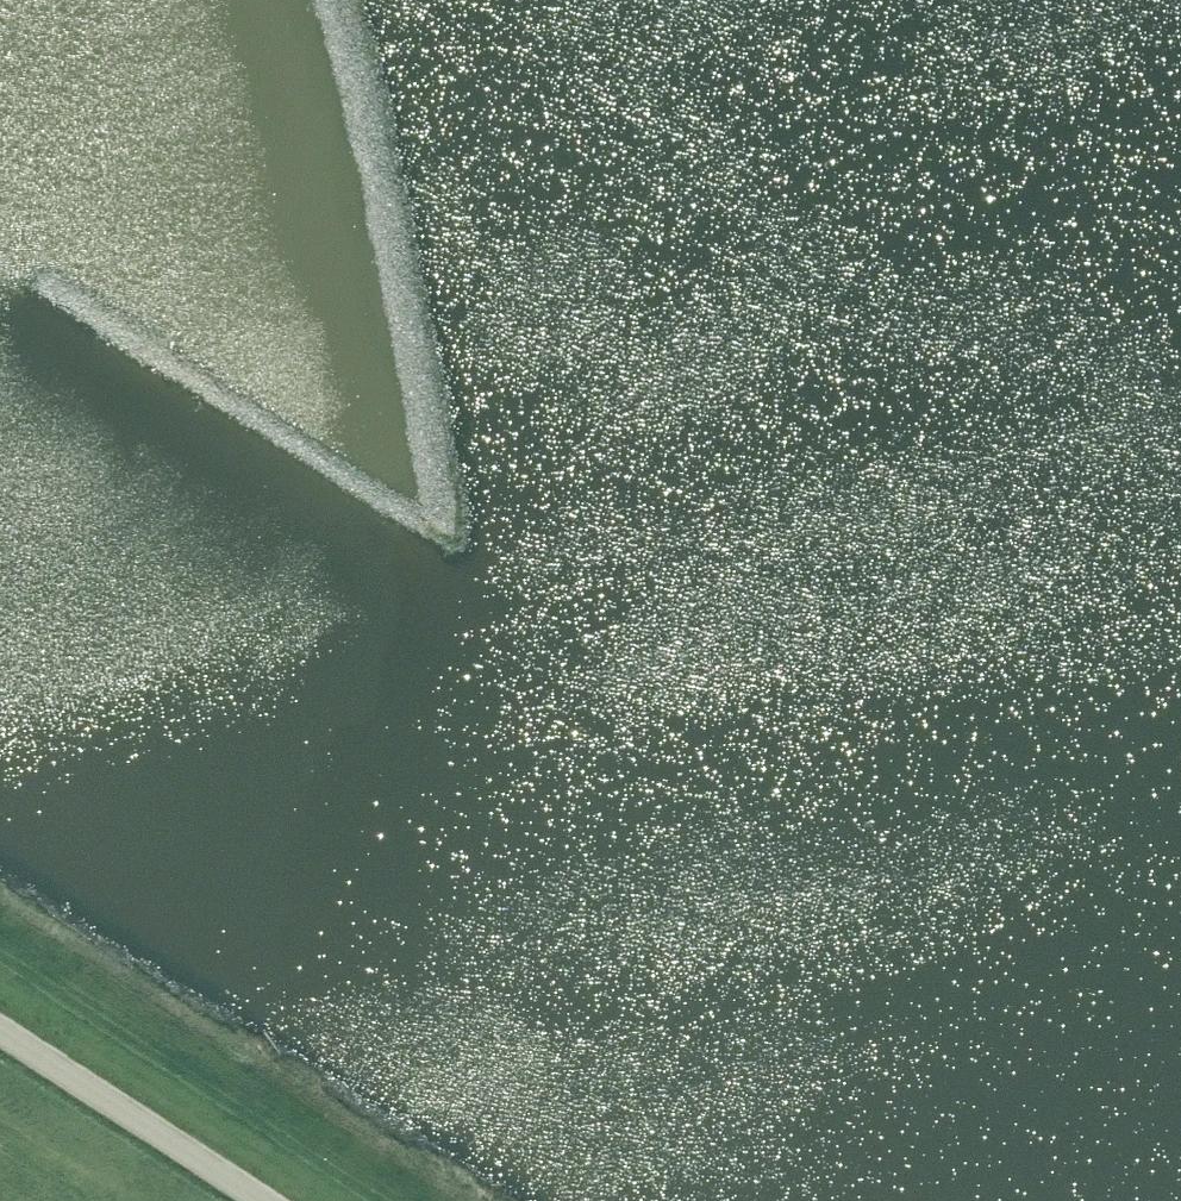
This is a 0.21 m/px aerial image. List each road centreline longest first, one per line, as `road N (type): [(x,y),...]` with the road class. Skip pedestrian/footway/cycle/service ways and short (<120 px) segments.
road 1 (track): [(0,962),(369,1200)]
road 2 (tertiary): [(263,1200),(0,1031)]

